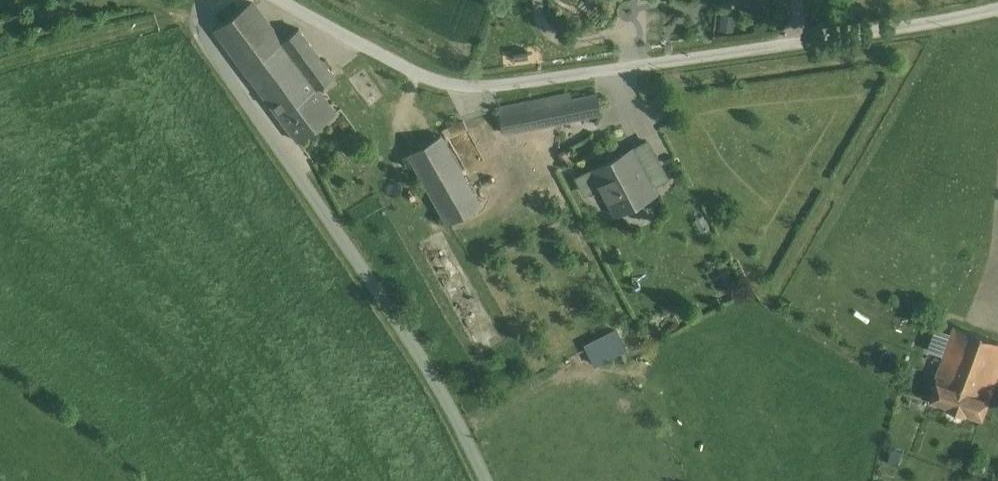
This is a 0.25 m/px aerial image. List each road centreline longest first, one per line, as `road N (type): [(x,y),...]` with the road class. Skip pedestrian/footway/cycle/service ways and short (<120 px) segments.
road 1 (unclassified): [(997,9),(803,49),(464,90),(394,68),(277,0)]
road 2 (unclassified): [(208,0),(203,32),(415,347),(484,480)]

